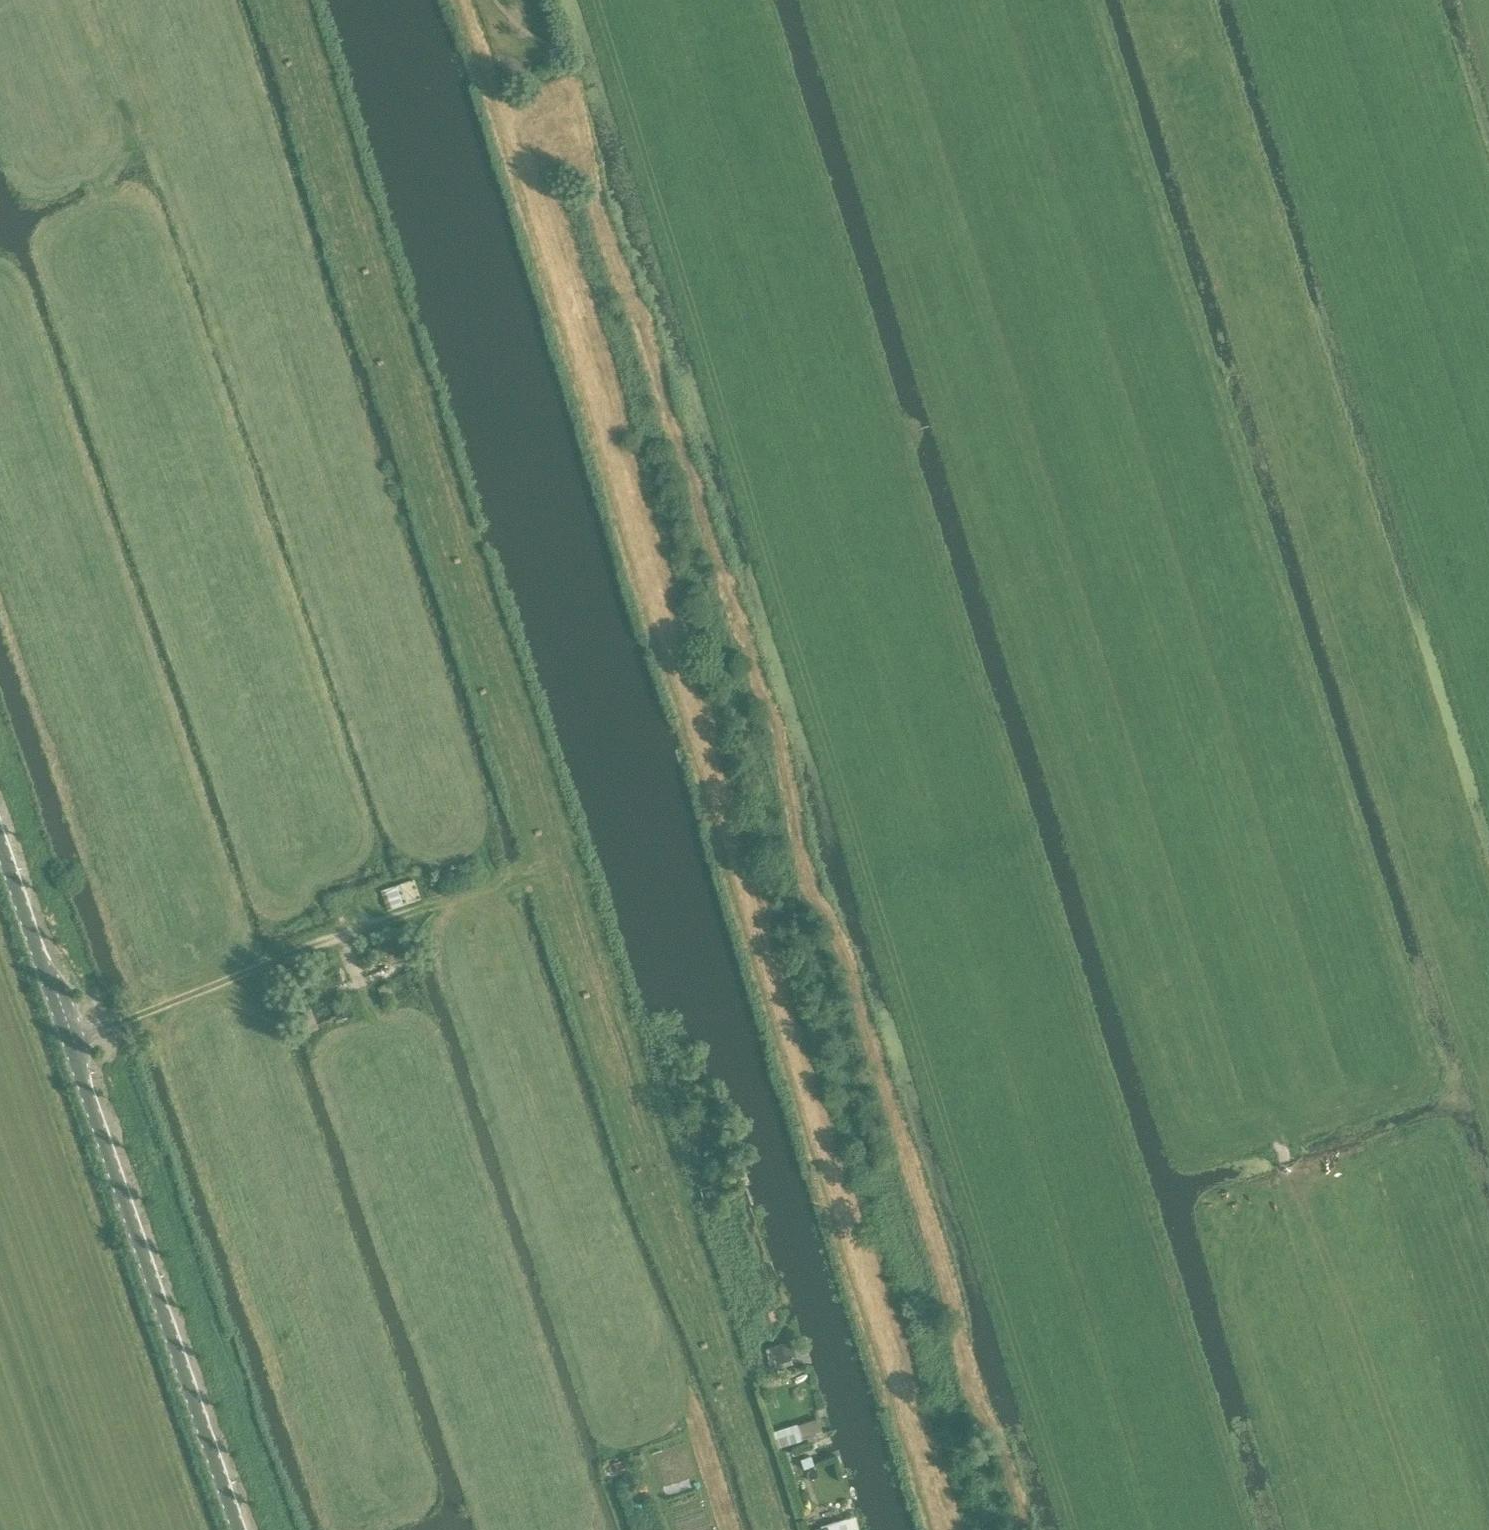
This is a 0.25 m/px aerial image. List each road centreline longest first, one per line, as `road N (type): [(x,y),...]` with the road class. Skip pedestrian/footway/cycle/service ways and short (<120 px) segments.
road 1 (tertiary): [(241,1529),(0,843)]
road 2 (track): [(523,877),(371,925),(70,1040)]

